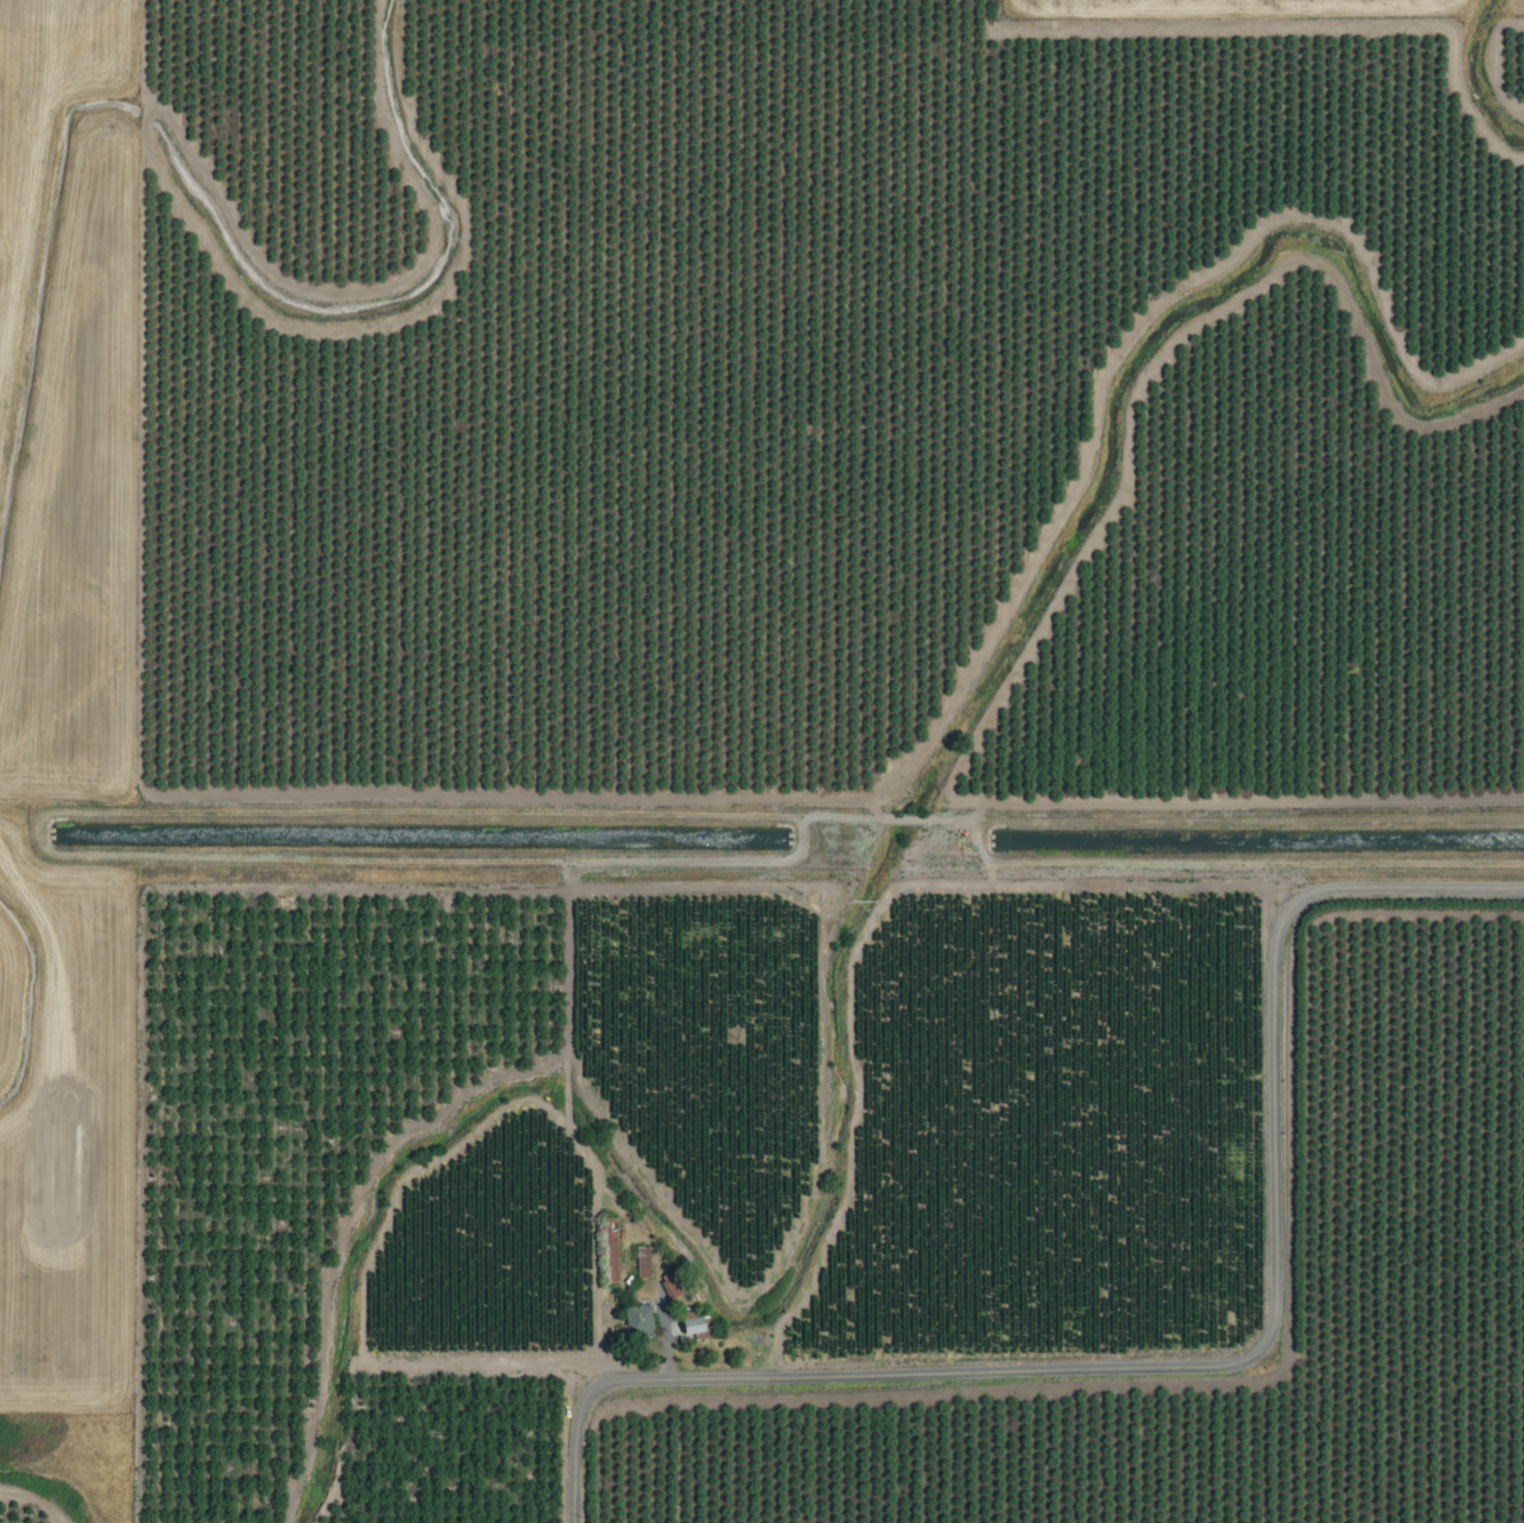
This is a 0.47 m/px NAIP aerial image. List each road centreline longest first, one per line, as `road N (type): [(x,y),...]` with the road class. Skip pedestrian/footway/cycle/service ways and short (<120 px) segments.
road 1 (residential): [(573,1522),(582,1402),(608,1383),(1244,1363),(1270,1335),(1274,1313),(1273,959),(1288,910),(1328,889),(1523,889)]

